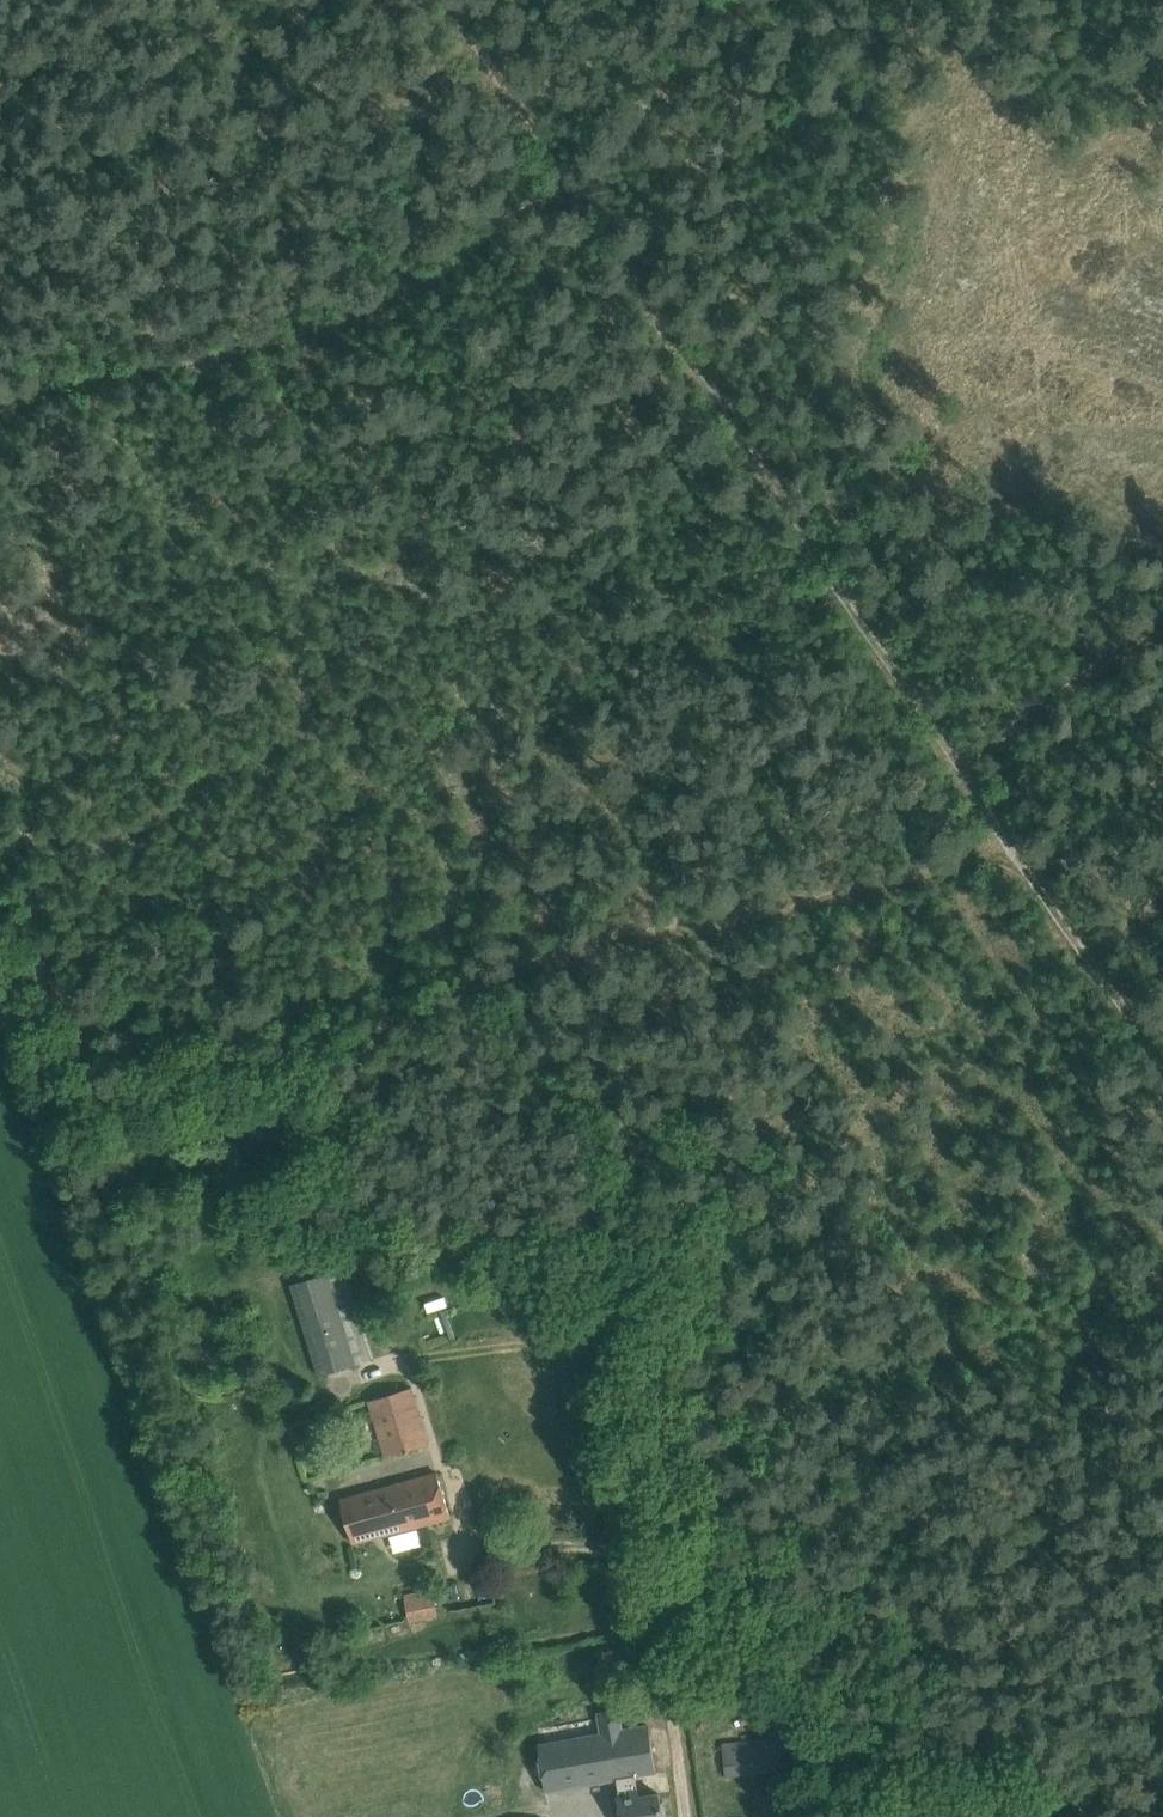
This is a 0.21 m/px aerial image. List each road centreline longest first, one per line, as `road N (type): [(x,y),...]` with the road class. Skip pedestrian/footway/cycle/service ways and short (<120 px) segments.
road 1 (track): [(1012,815),(796,887),(442,975),(129,1032),(103,1023),(0,912)]
road 2 (track): [(583,184),(667,319),(1162,1034)]
road 3 (track): [(0,396),(423,275),(583,184)]
road 4 (track): [(967,750),(1162,610)]
road 5 (unclassified): [(689,1816),(662,1601)]

